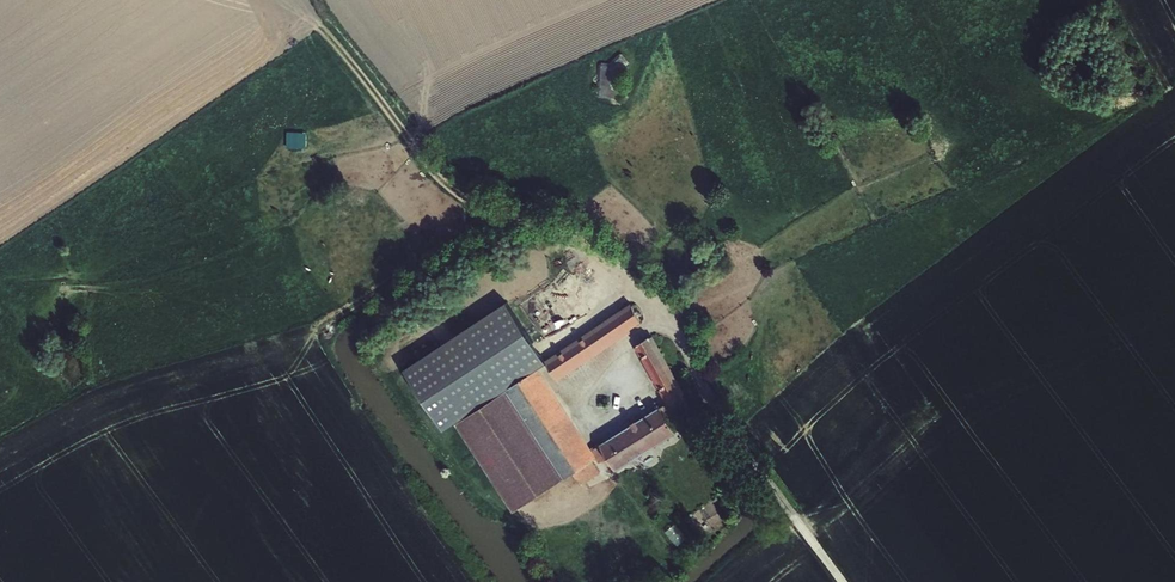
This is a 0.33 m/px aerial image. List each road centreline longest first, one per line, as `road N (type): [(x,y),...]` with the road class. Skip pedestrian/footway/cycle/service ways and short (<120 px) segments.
road 1 (unclassified): [(842,581),(623,272)]
road 2 (track): [(347,56),(450,195),(583,243),(623,272)]

